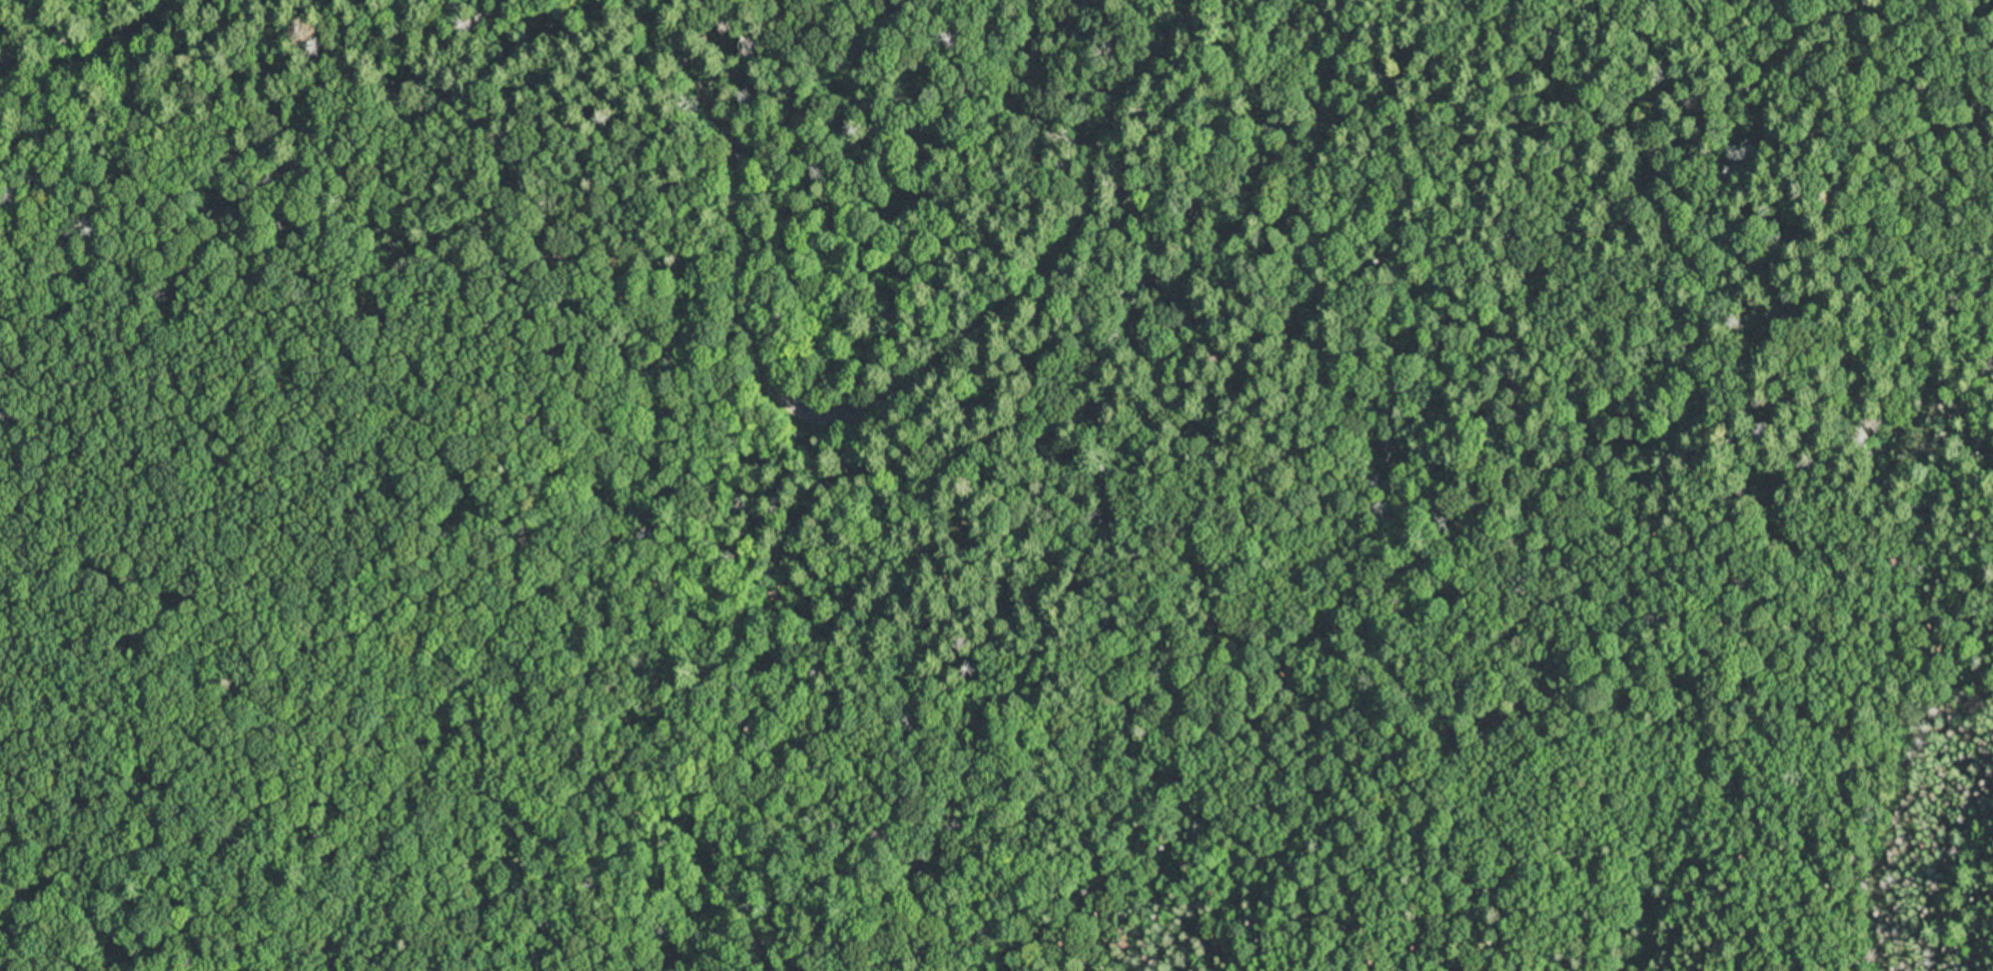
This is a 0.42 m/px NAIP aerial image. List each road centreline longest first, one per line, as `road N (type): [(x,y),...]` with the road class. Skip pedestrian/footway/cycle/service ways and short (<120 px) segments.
road 1 (residential): [(644,0),(695,53),(734,138),(765,362),(810,412),(854,420),(910,394),(1063,255),(1186,19),(1204,0)]
road 2 (residential): [(0,59),(20,66),(107,48),(174,0)]

